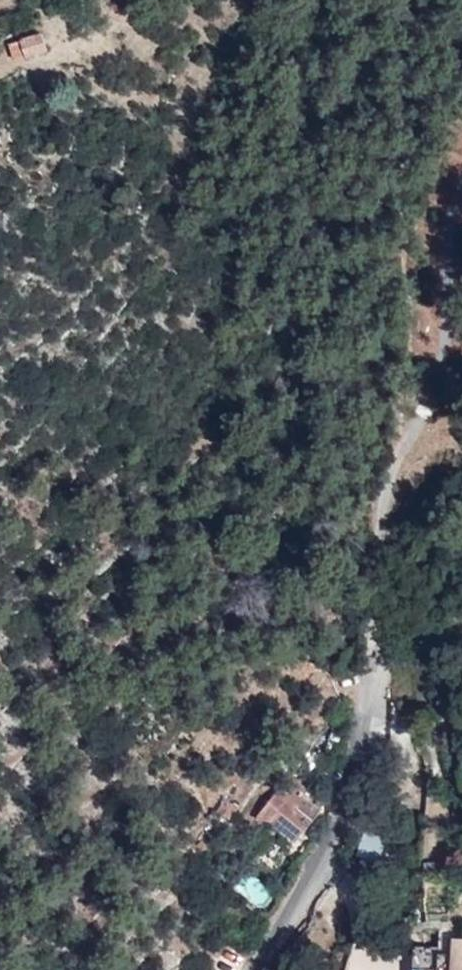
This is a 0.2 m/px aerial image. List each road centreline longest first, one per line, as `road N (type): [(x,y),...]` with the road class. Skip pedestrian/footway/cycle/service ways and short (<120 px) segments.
road 1 (unclassified): [(446,330),(439,380),(383,496),(374,693),(360,789),(256,969)]

